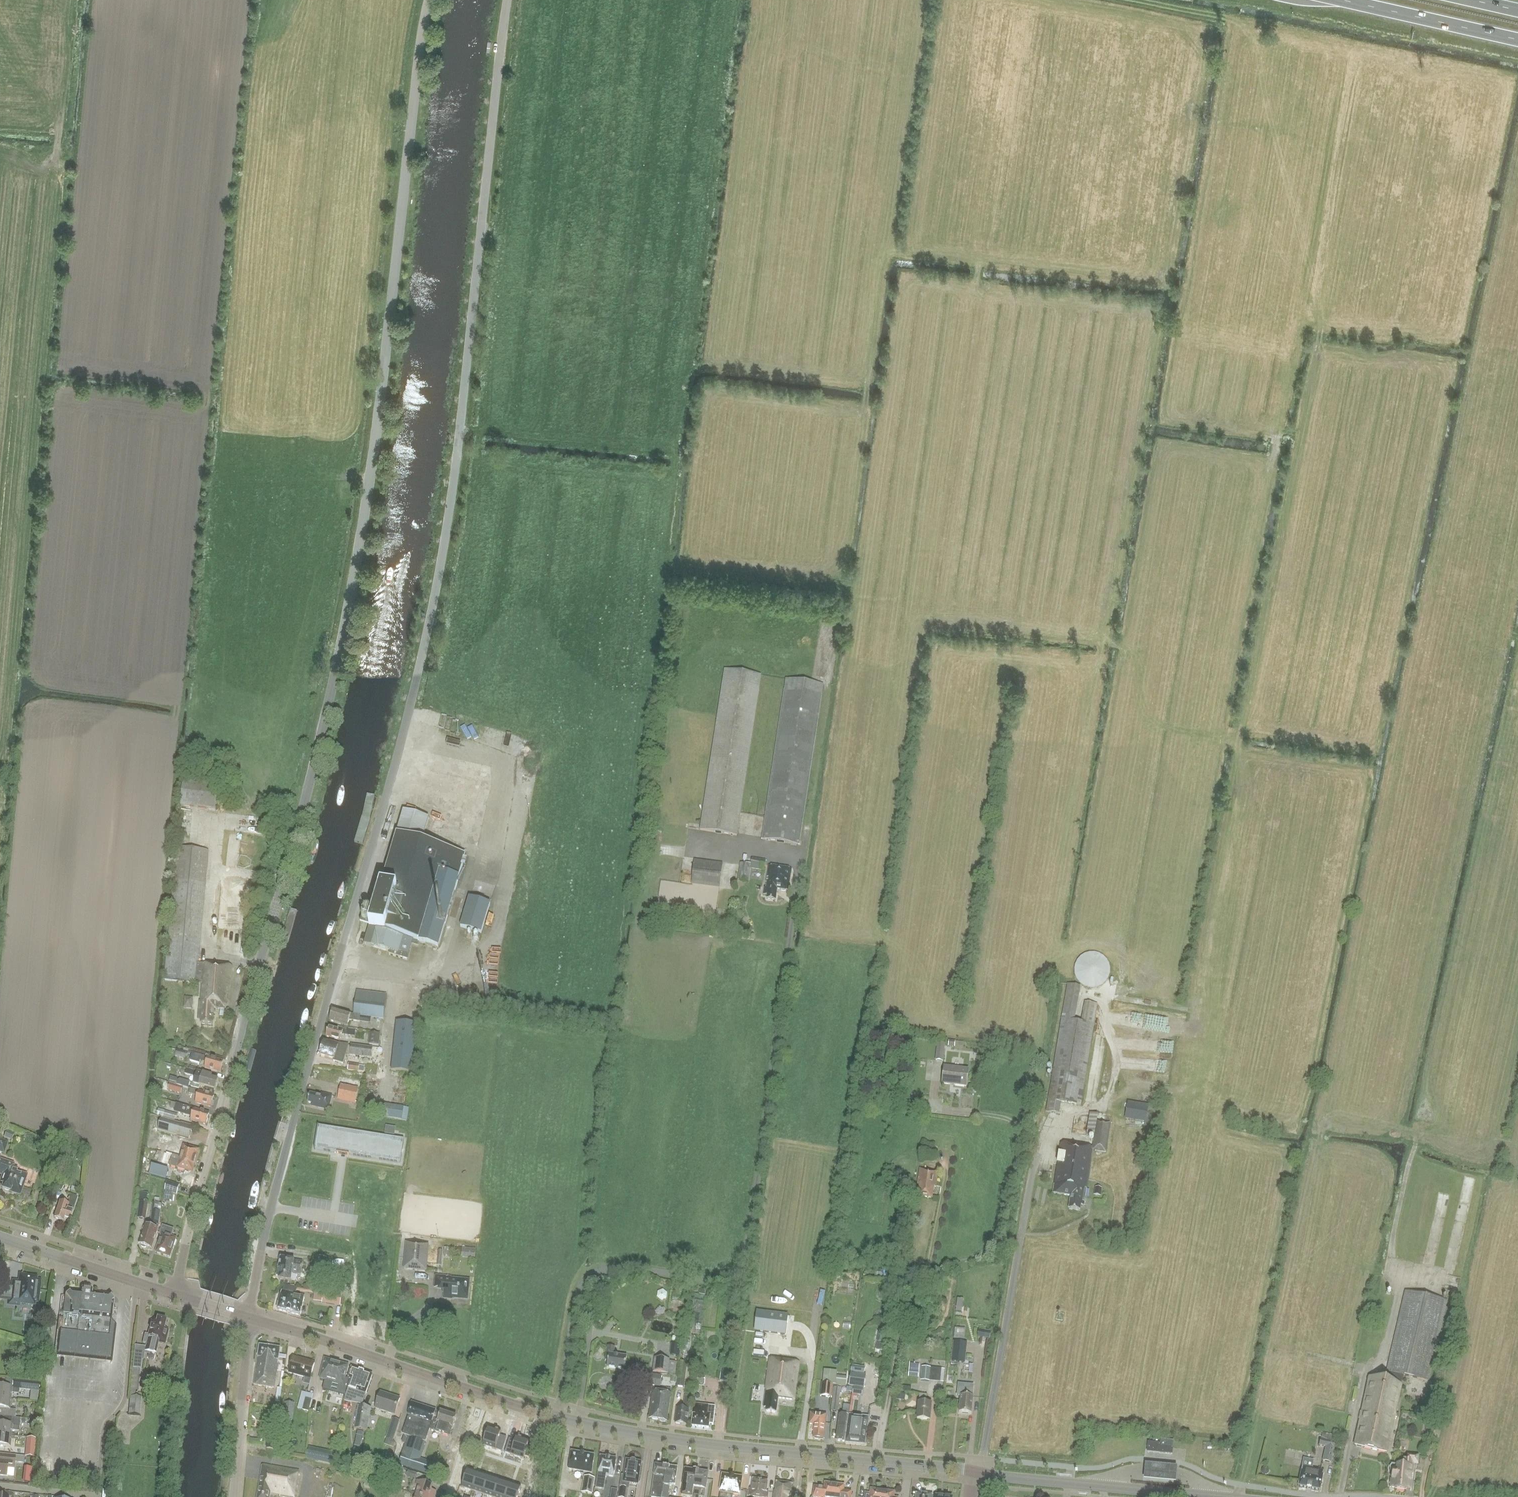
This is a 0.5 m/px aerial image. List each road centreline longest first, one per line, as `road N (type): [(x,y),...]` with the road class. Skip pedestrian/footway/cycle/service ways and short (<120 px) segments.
road 1 (unclassified): [(249,1318),(262,1240),(425,647),(451,505),(507,0)]
road 2 (tertiary): [(172,1293),(323,728),(362,525),(429,0)]
road 3 (unclassified): [(559,1418),(582,1284),(600,1271),(632,1267),(726,1284),(741,1275),(791,952)]
road 4 (tertiary): [(976,1471),(699,1443),(559,1418)]
road 5 (unclassified): [(976,1471),(1035,1105)]
road 6 (tertiary): [(559,1418),(249,1318)]
road 7 (track): [(877,1461),(897,1342),(929,1267),(948,1168)]
road 8 (tertiary): [(1216,1496),(976,1471)]
road 9 (tertiary): [(172,1293),(0,1234)]
road 10 (tertiary): [(233,1496),(249,1318)]
road 11 (trunk): [(1343,0),(1517,40)]

